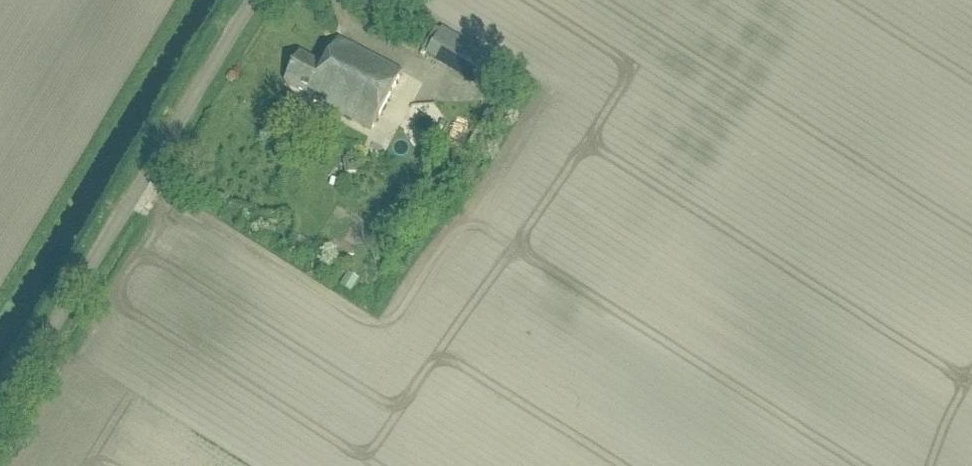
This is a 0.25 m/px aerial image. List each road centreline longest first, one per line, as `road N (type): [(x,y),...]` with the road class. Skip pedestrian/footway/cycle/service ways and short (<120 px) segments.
road 1 (unclassified): [(0,416),(253,0)]

